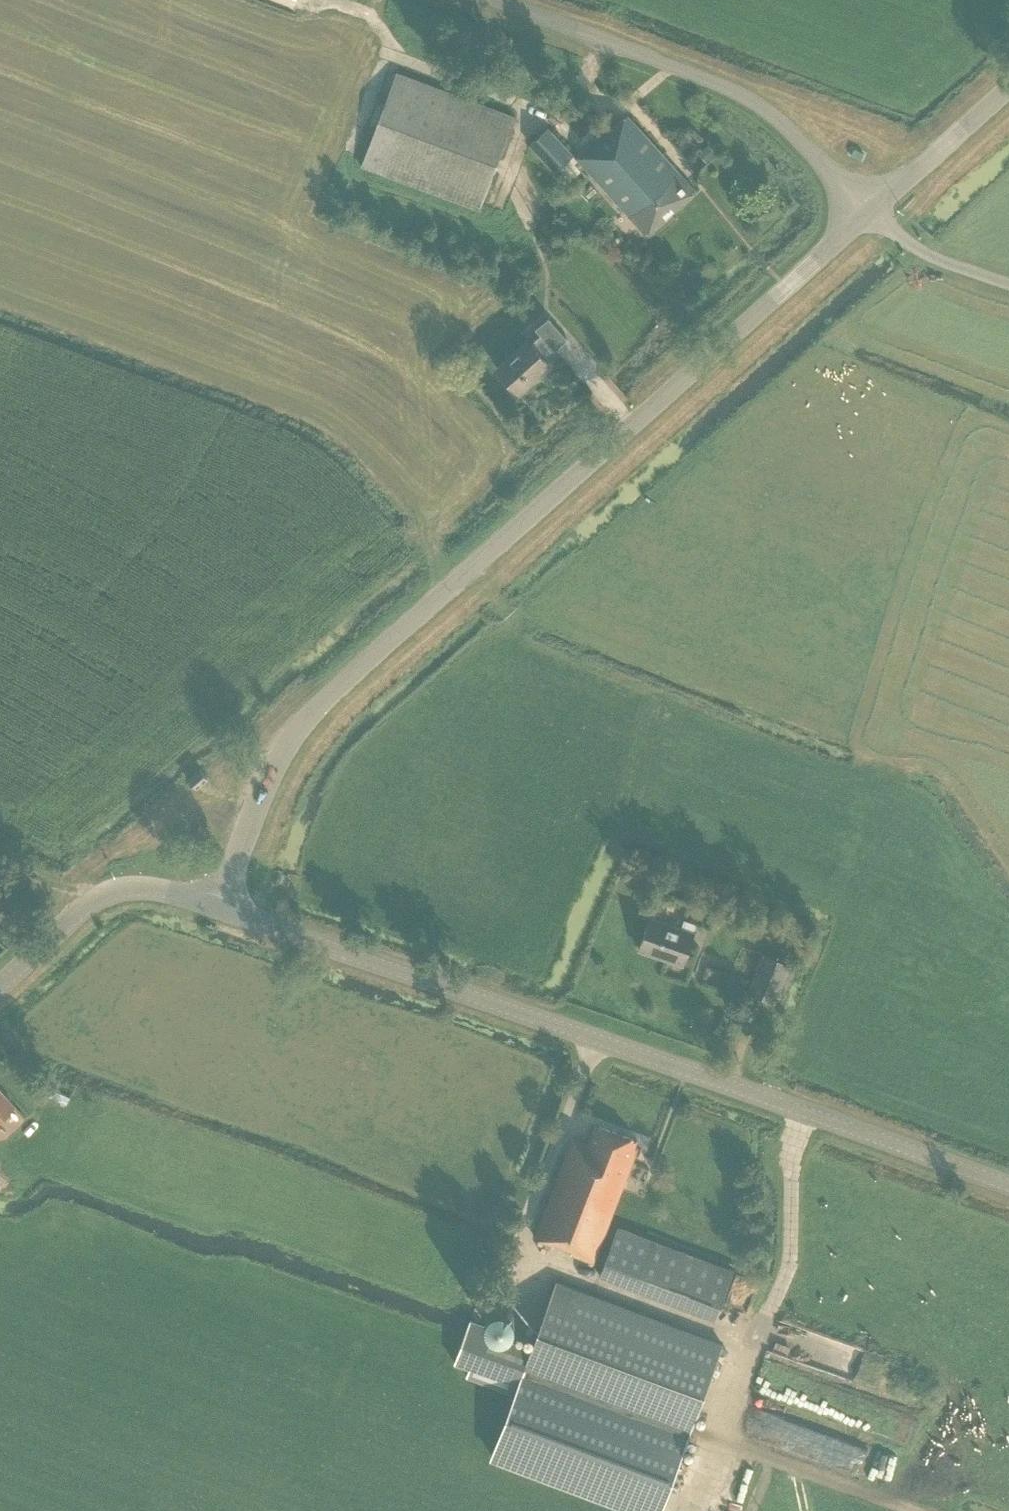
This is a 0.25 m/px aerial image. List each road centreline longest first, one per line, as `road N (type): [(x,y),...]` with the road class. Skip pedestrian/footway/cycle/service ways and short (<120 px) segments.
road 1 (tertiary): [(221,901),(286,742),(315,708),(863,216)]
road 2 (tertiary): [(1008,1188),(221,901)]
road 3 (unclassified): [(500,0),(704,78),(796,139),(863,216)]
road 4 (tertiary): [(0,982),(79,908),(119,883),(160,883),(221,901)]
road 5 (tertiary): [(863,216),(1008,87)]

